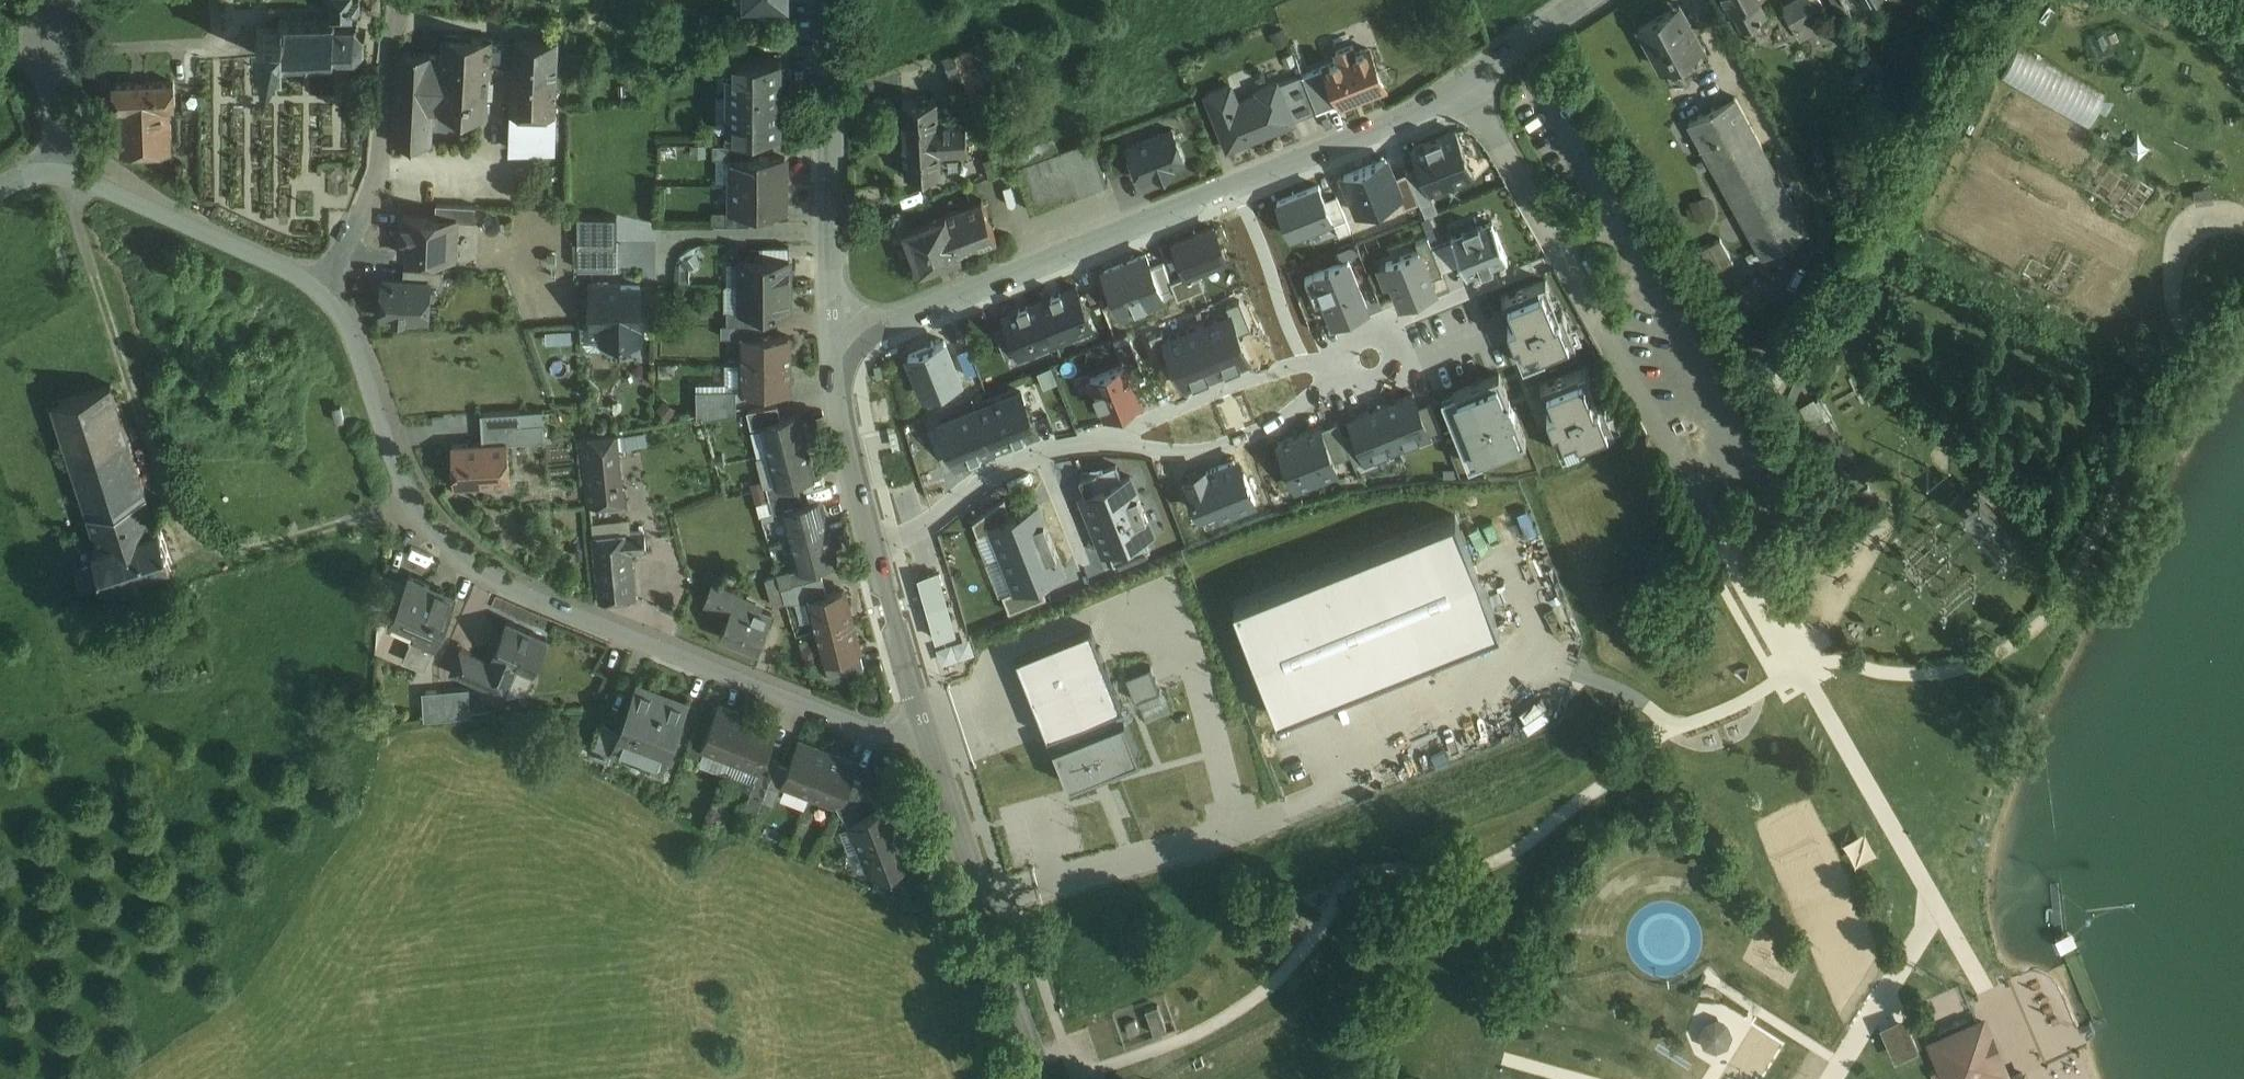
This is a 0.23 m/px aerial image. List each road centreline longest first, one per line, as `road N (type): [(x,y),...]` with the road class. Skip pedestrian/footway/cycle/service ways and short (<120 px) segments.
road 1 (residential): [(833,335),(881,328),(1080,252),(1469,87),(1593,0)]
road 2 (residential): [(934,749),(543,598),(444,540),(409,504),(353,332),(323,293)]
road 3 (residential): [(1049,1078),(934,749)]
road 4 (residential): [(833,335),(833,0)]
road 5 (residential): [(323,293),(381,174),(396,0)]
road 6 (residential): [(323,293),(67,174)]
road 7 (residential): [(1109,437),(1165,451),(1213,450),(1284,420),(1348,358)]
road 8 (residential): [(881,540),(946,516),(1012,460),(1109,437)]
road 9 (residential): [(1109,437),(1255,375),(1348,358)]
road 10 (residential): [(934,749),(881,540)]
road 11 (residential): [(881,540),(840,394),(833,335)]
road 12 (residential): [(67,174),(52,53),(60,0)]

